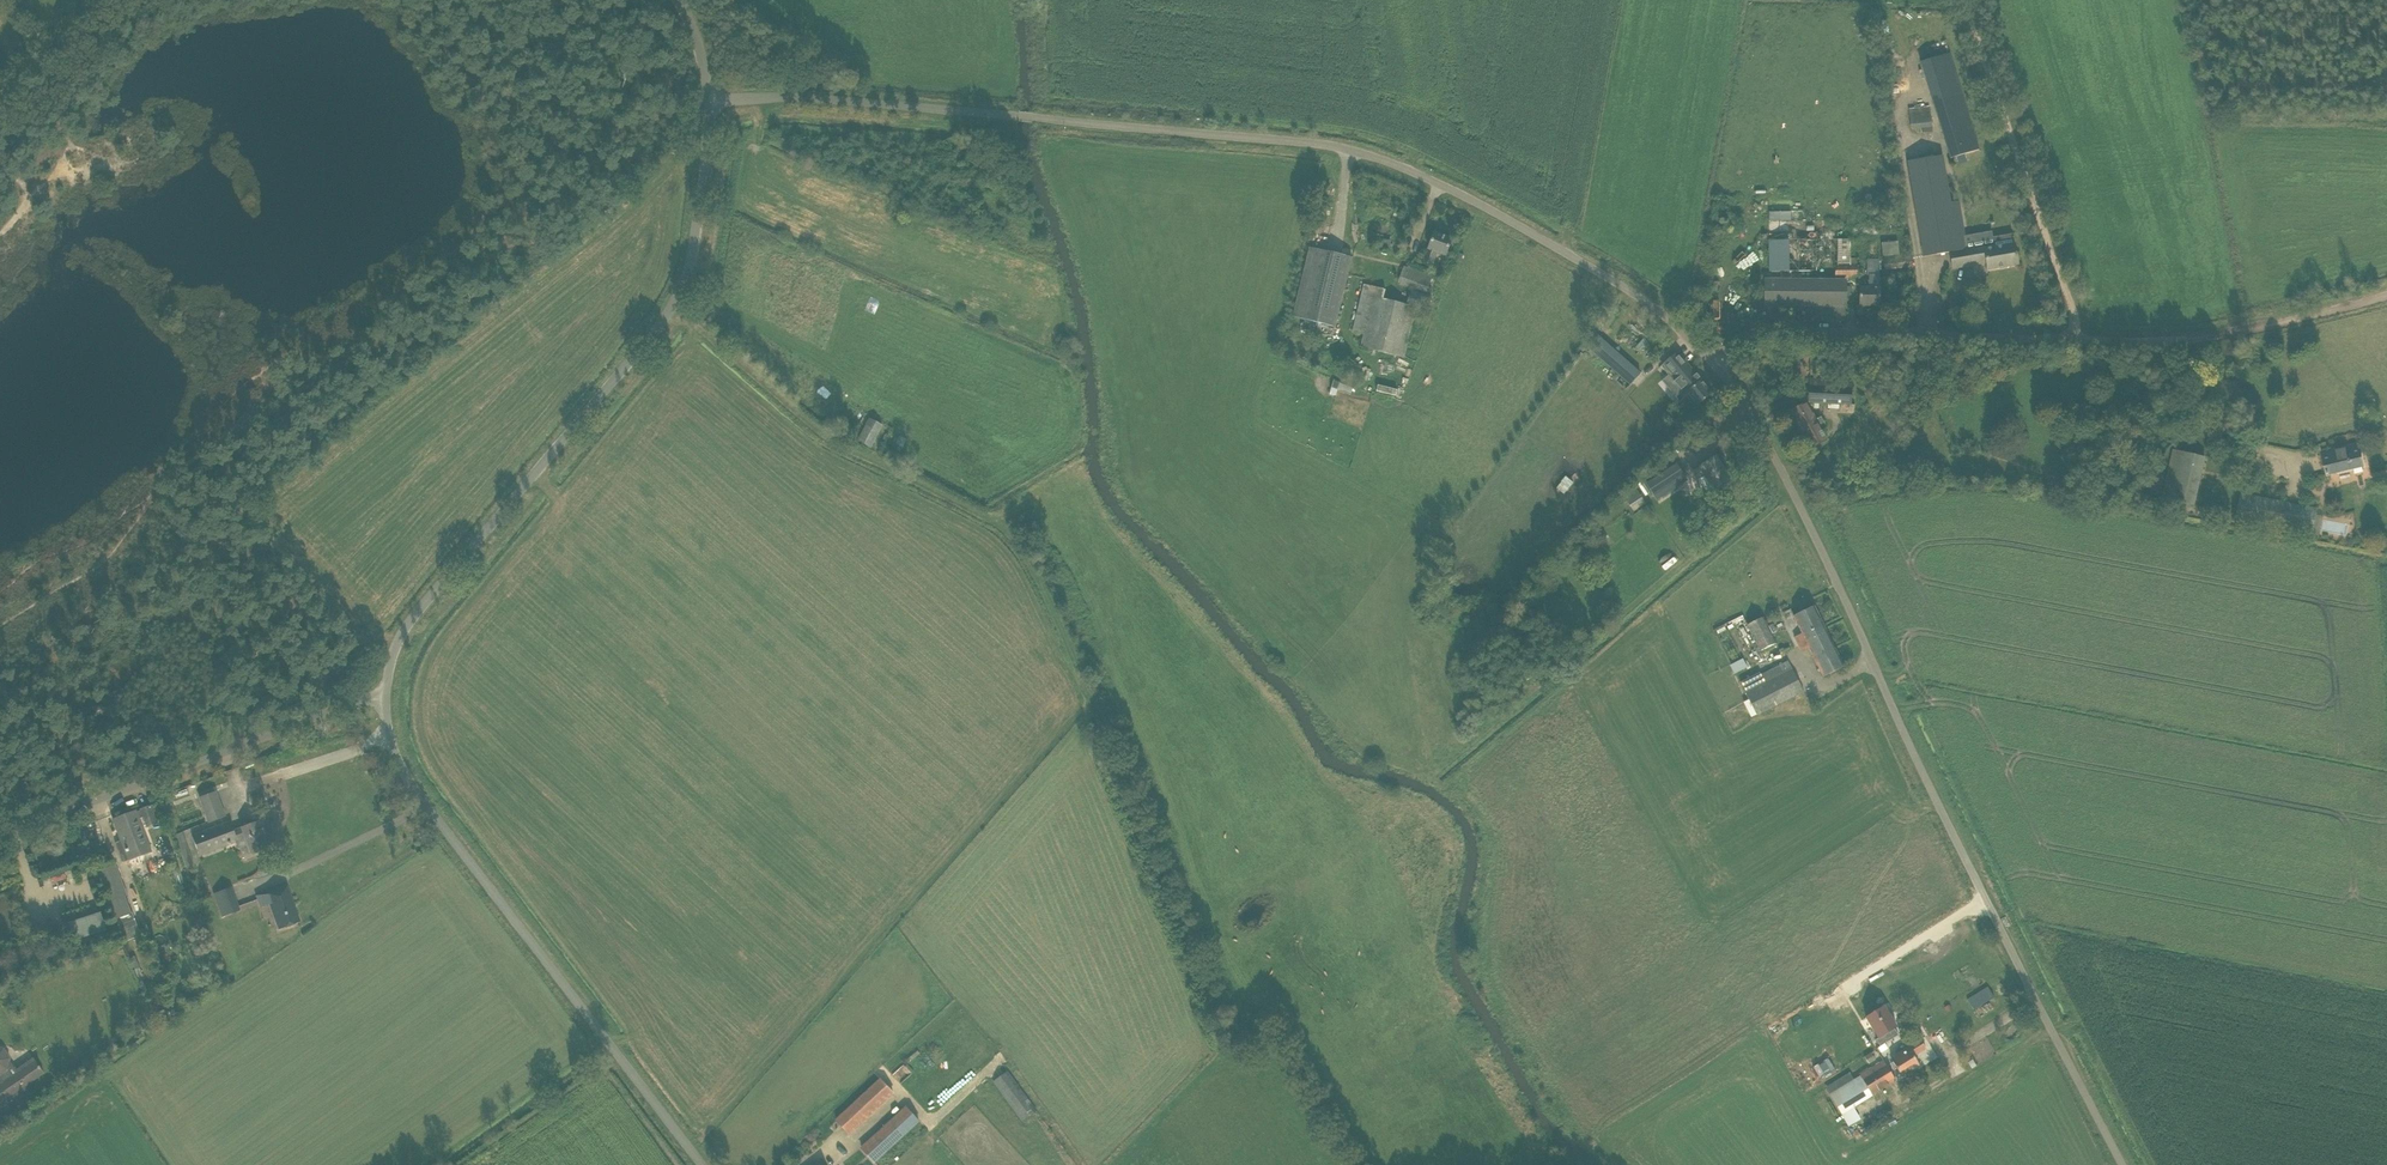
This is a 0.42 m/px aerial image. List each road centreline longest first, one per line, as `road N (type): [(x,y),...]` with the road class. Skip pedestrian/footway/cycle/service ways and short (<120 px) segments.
road 1 (unclassified): [(2121,1164),(1759,430),(1712,364)]
road 2 (unclassified): [(1712,364),(1674,326),(1571,259),(1375,158),(1014,116)]
road 3 (unclassified): [(382,691),(414,618),(676,305),(691,262),(708,102)]
road 4 (unclassified): [(703,1164),(394,760),(382,691)]
road 5 (unclassified): [(1712,364),(1746,336),(1771,331),(2194,333)]
road 6 (unclassified): [(382,691),(0,829)]
road 7 (track): [(2086,332),(2002,113),(1975,0)]
road 8 (residential): [(1014,116),(794,98),(708,102)]
road 9 (track): [(676,305),(865,459)]
road 10 (track): [(2194,333),(2386,290)]

